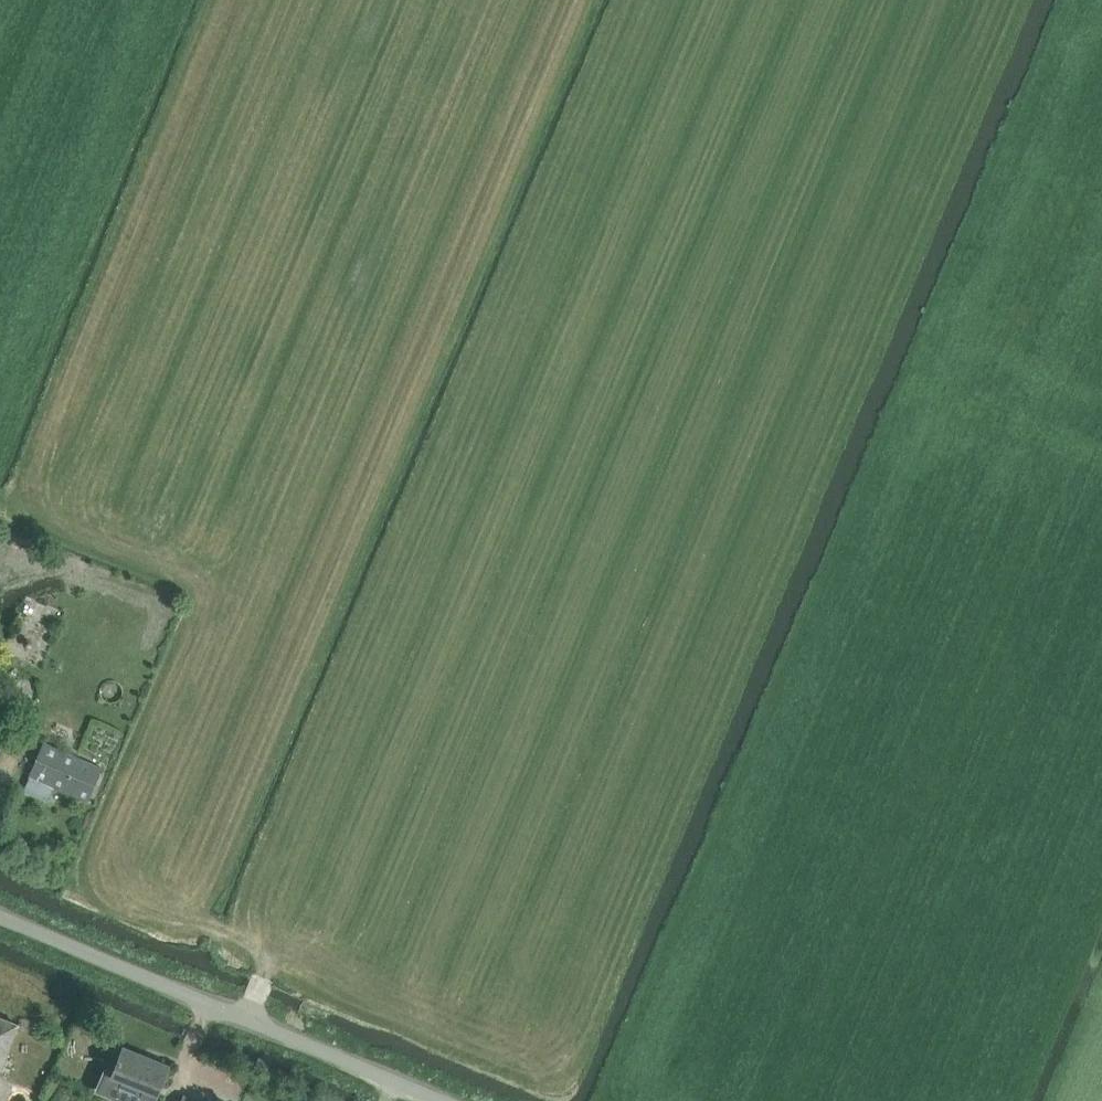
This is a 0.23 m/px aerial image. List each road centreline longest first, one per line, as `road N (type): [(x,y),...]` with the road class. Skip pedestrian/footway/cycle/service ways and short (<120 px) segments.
road 1 (unclassified): [(440,1100),(0,915)]

